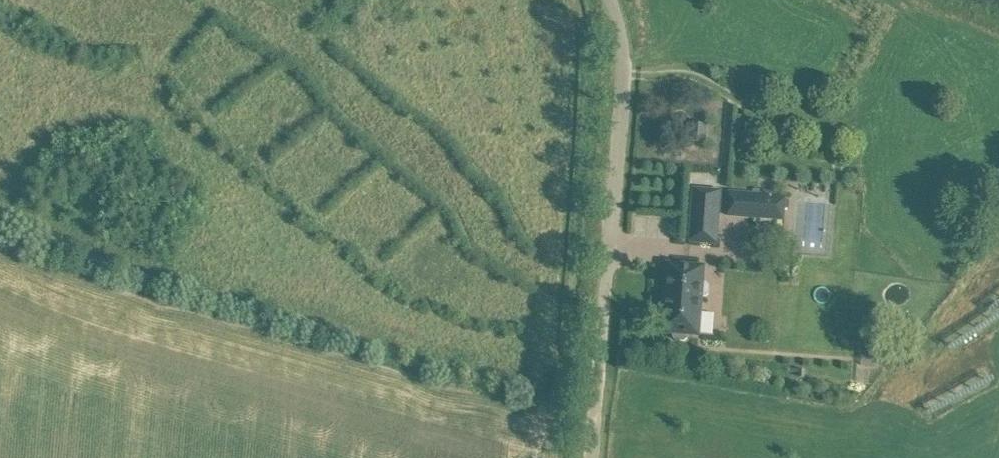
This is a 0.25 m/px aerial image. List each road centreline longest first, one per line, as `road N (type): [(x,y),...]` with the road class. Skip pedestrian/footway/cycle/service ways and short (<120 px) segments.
road 1 (unclassified): [(591,457),(621,96),(622,37),(611,0)]

